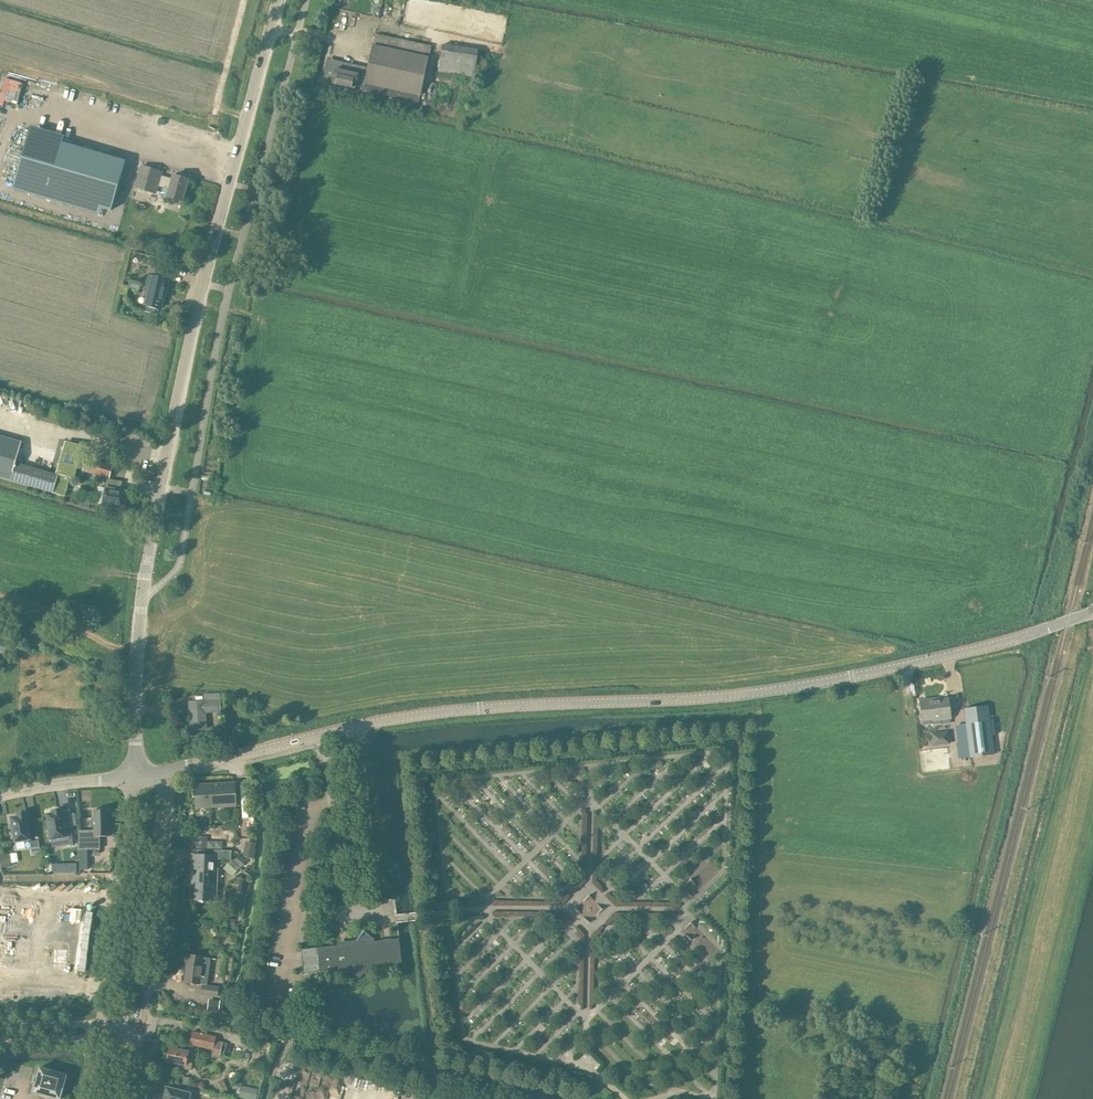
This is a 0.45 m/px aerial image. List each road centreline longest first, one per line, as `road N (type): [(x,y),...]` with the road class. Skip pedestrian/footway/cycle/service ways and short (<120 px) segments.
road 1 (tertiary): [(166,770),(415,715),(780,689),(977,649),(1092,612)]
road 2 (tertiary): [(137,775),(142,599),(166,457),(203,282),(279,0)]
road 3 (tertiary): [(140,1035),(166,770)]
road 4 (tertiary): [(131,776),(100,1029)]
road 5 (track): [(245,118),(216,110),(244,0)]
road 6 (tertiary): [(0,795),(131,776)]

